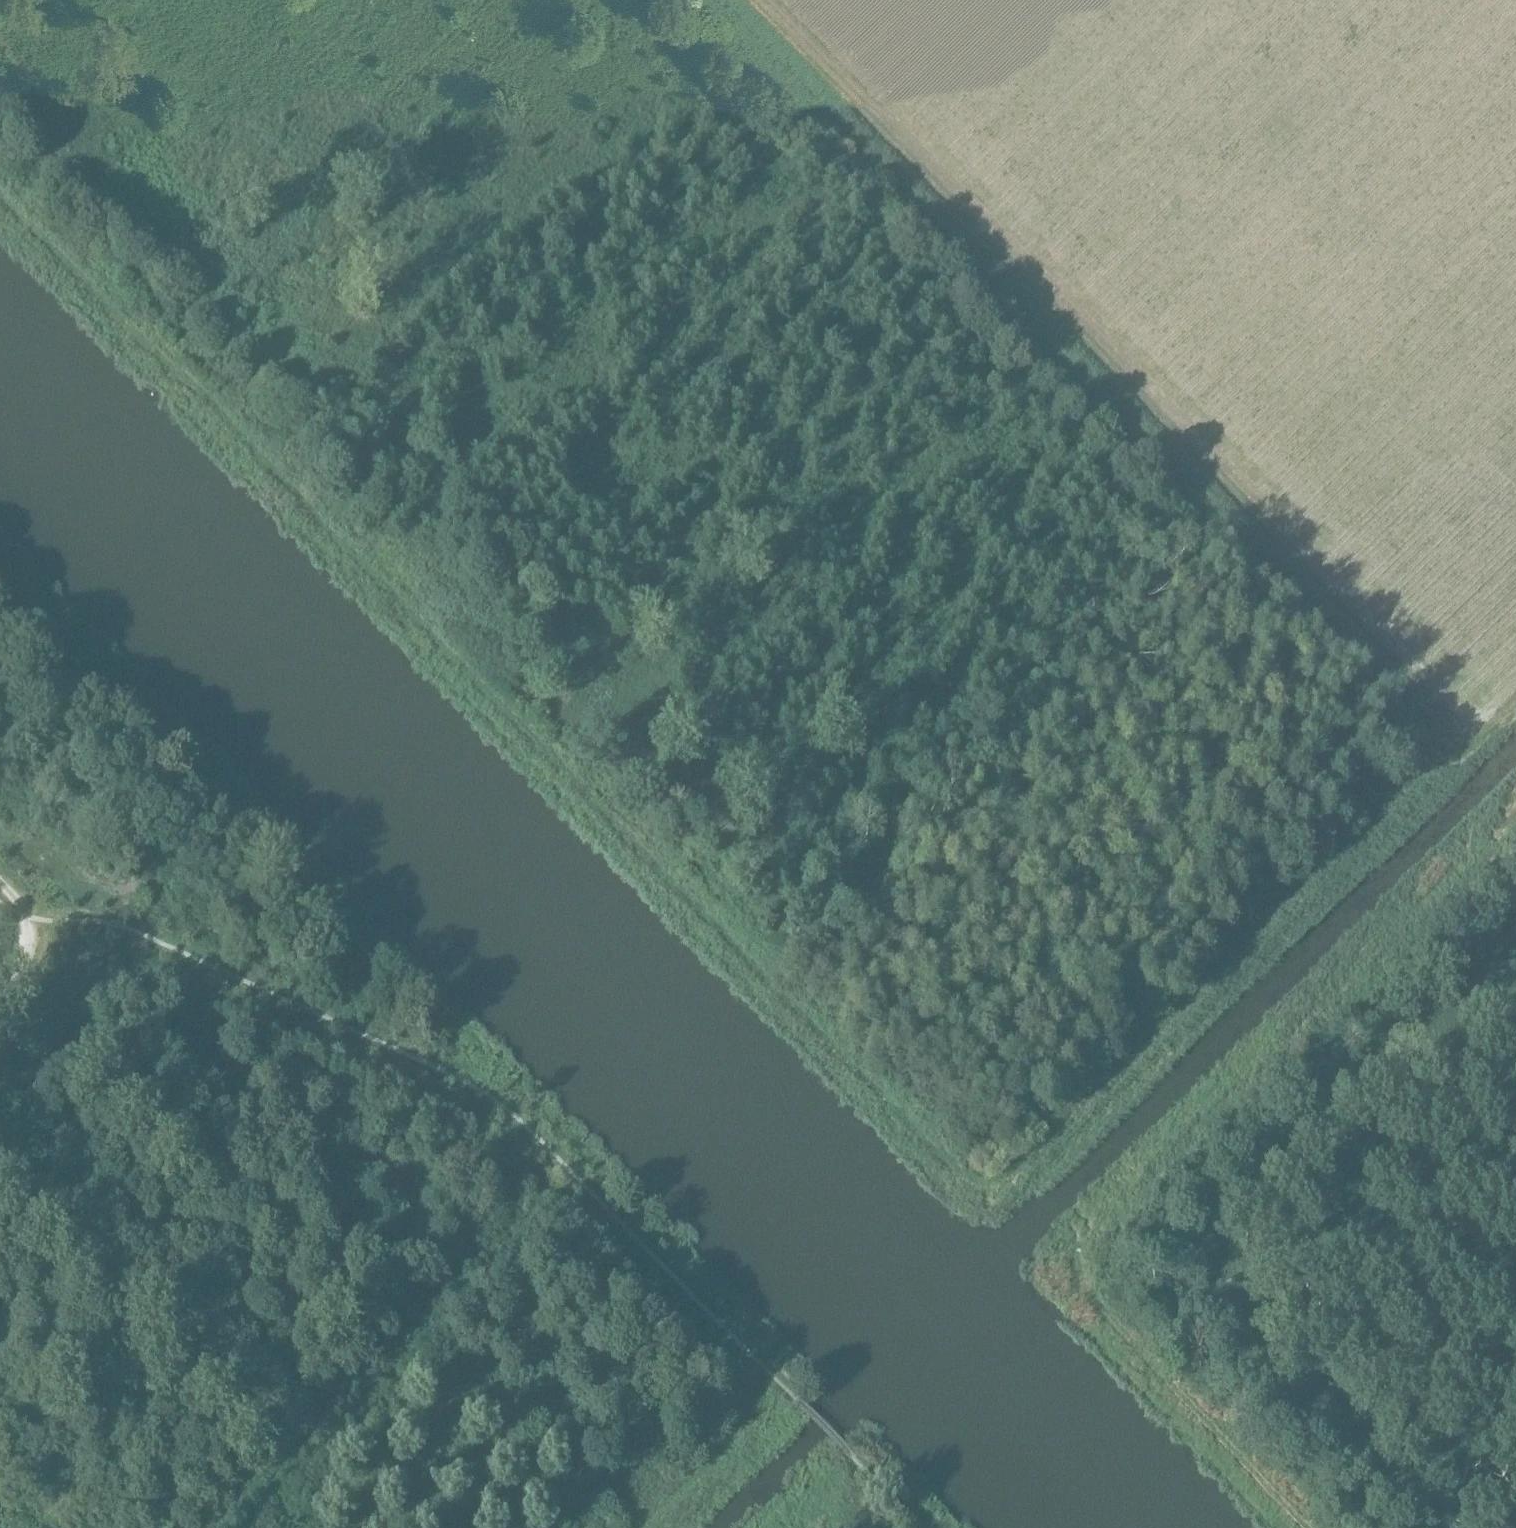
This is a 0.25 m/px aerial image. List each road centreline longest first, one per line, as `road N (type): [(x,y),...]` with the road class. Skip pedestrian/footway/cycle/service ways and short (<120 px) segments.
road 1 (track): [(0,189),(974,1181),(1006,1188),(1433,777),(1436,739),(712,0)]
road 2 (track): [(1512,824),(1105,1225),(1086,1257),(1091,1296),(1106,1314),(1308,1527)]

